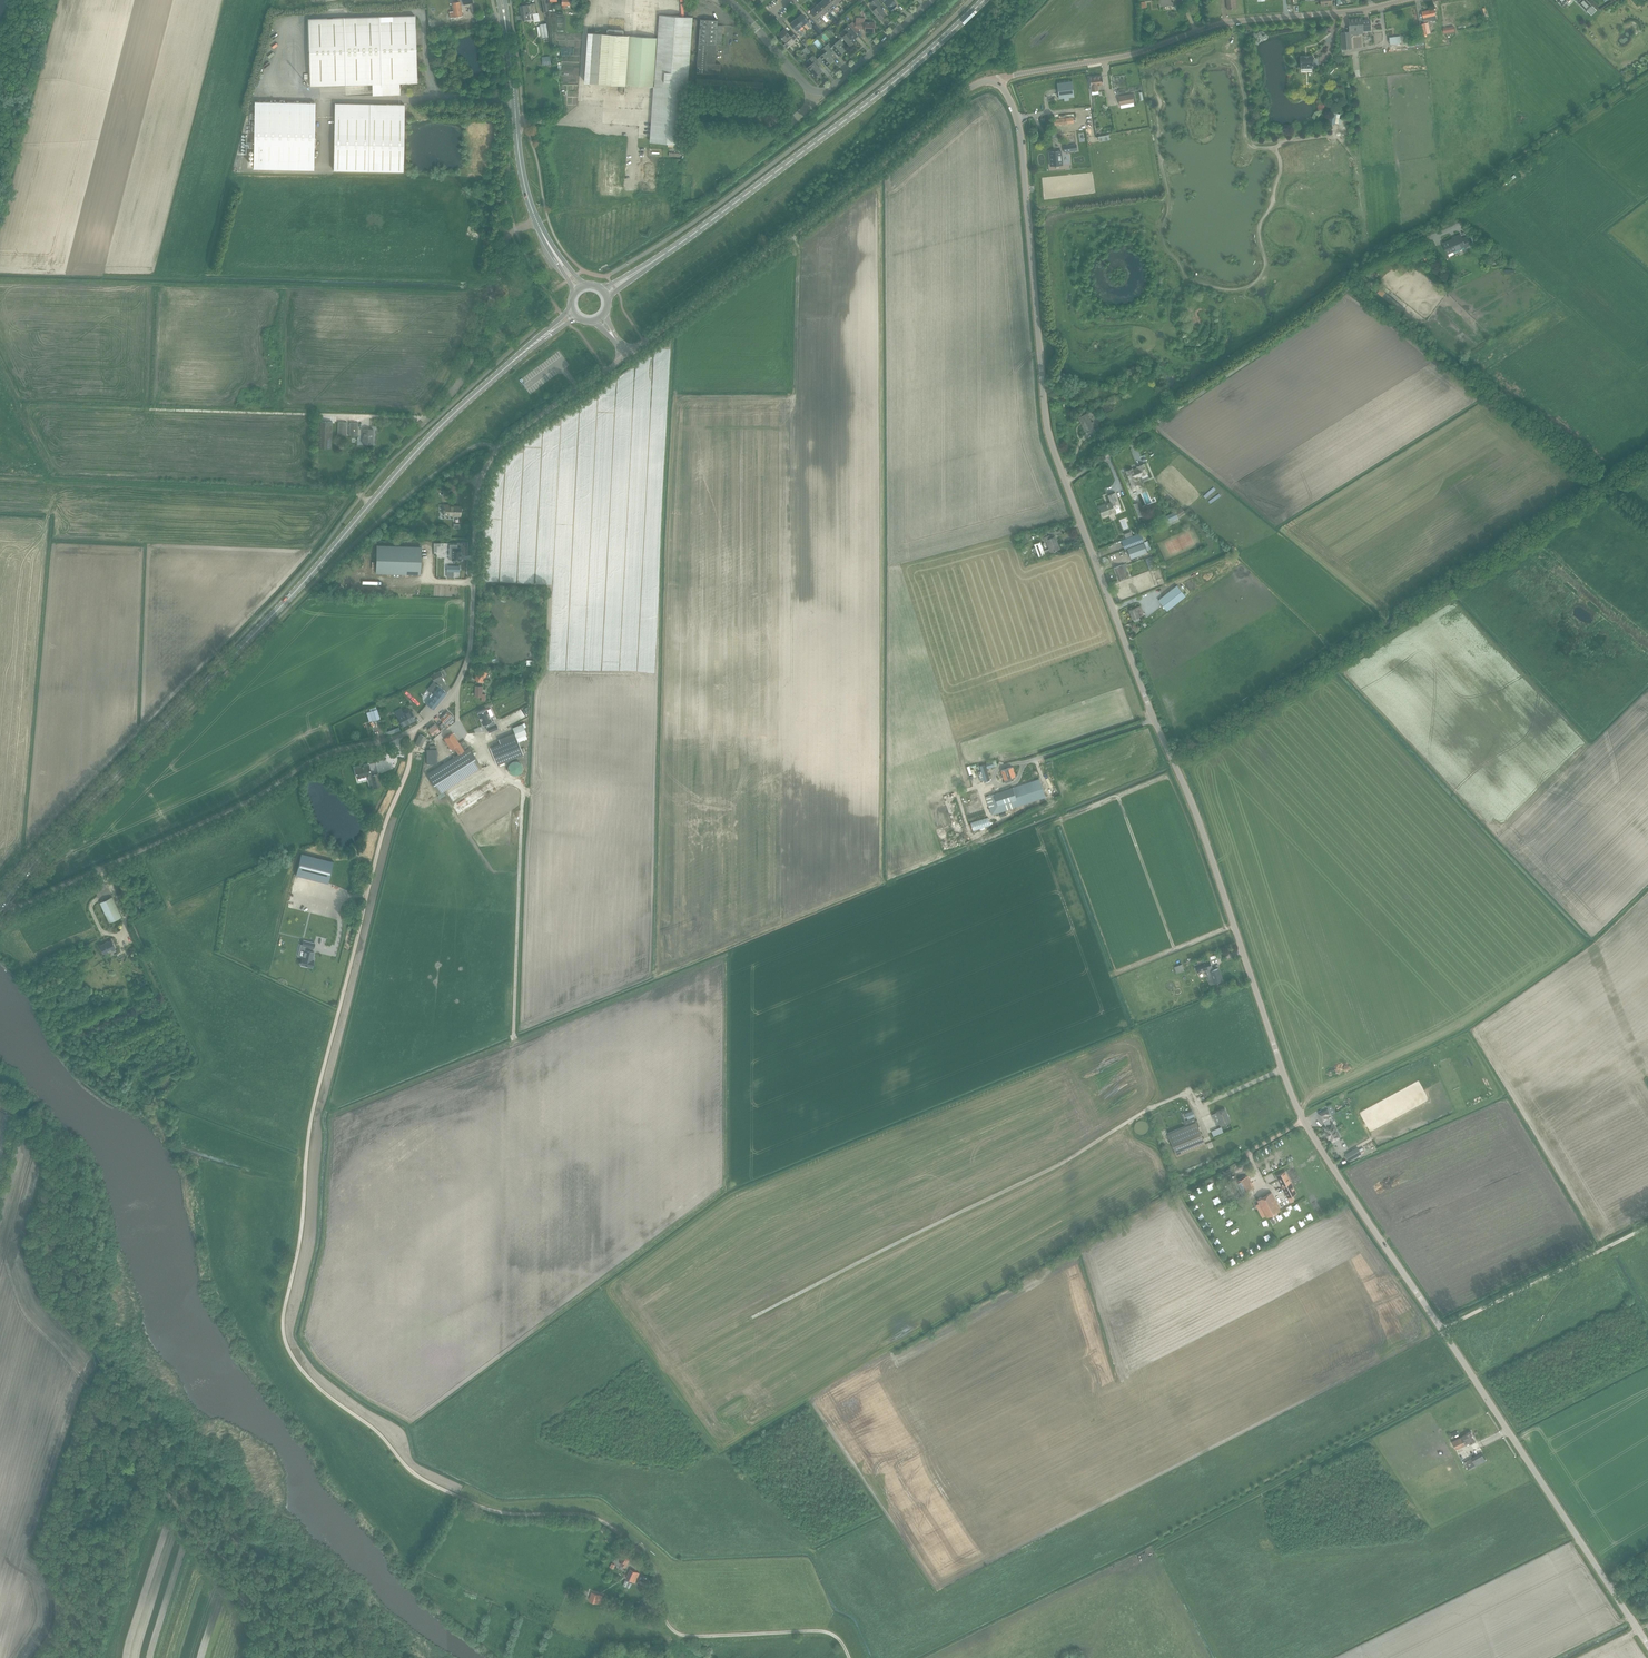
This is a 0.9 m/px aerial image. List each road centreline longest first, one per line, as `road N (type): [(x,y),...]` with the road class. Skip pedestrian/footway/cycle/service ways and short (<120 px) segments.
road 1 (tertiary): [(1439,1329),(1294,1103),(1205,839),(1054,450),(1020,132),(996,83)]
road 2 (track): [(848,1657),(822,1633),(679,1636),(668,1628),(655,1567),(615,1532),(591,1516),(499,1513),(431,1485),(311,1383),(284,1343),(312,1114),(412,730)]
road 3 (unclassified): [(33,900),(239,806),(320,757),(393,739),(431,717),(469,653),(477,499),(486,466),(515,433),(627,355)]
road 4 (secondary): [(0,907),(404,466),(516,355),(574,314)]
road 5 (track): [(1172,758),(1647,457)]
road 6 (secondary): [(605,293),(863,106),(983,0)]
road 7 (tertiary): [(627,355),(966,90),(996,83)]
road 8 (tertiary): [(996,83),(1132,55),(1229,24),(1408,0)]
road 9 (tertiary): [(1647,1646),(1439,1329)]
road 10 (unclassified): [(423,425),(463,375),(506,238),(537,222)]
road 11 (residential): [(1439,1329),(1647,1225)]
road 12 (secondary): [(537,222),(520,163),(504,22)]
road 13 (residential): [(818,99),(932,0)]
road 14 (residential): [(818,99),(727,0)]

